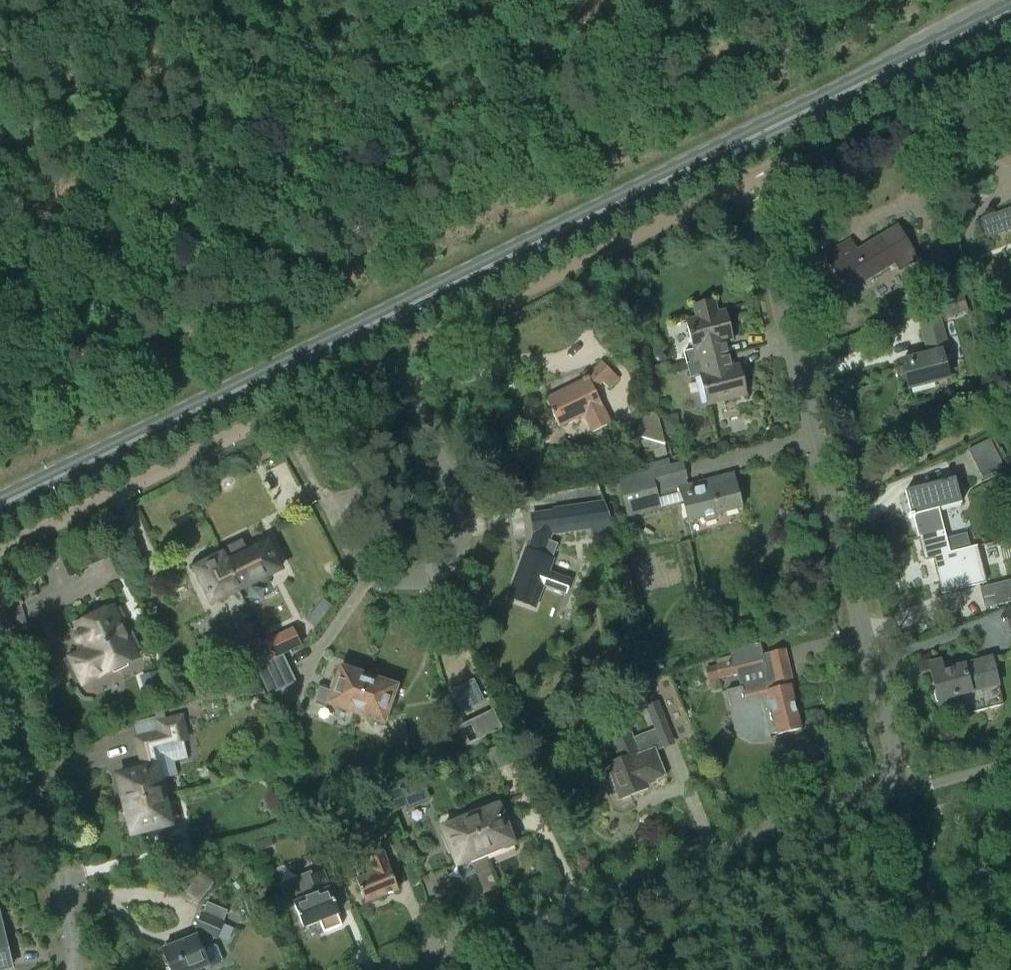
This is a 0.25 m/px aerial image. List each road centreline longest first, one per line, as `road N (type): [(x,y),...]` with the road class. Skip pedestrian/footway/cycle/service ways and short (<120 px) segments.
road 1 (residential): [(416,969),(878,790),(897,767),(748,180),(391,357)]
road 2 (primary): [(0,505),(1010,9)]
road 3 (residential): [(391,357),(0,550)]
road 4 (residential): [(332,502),(356,551),(380,574),(431,574),(457,548),(460,502),(391,357)]
road 5 (residential): [(74,969),(72,932),(0,643)]

